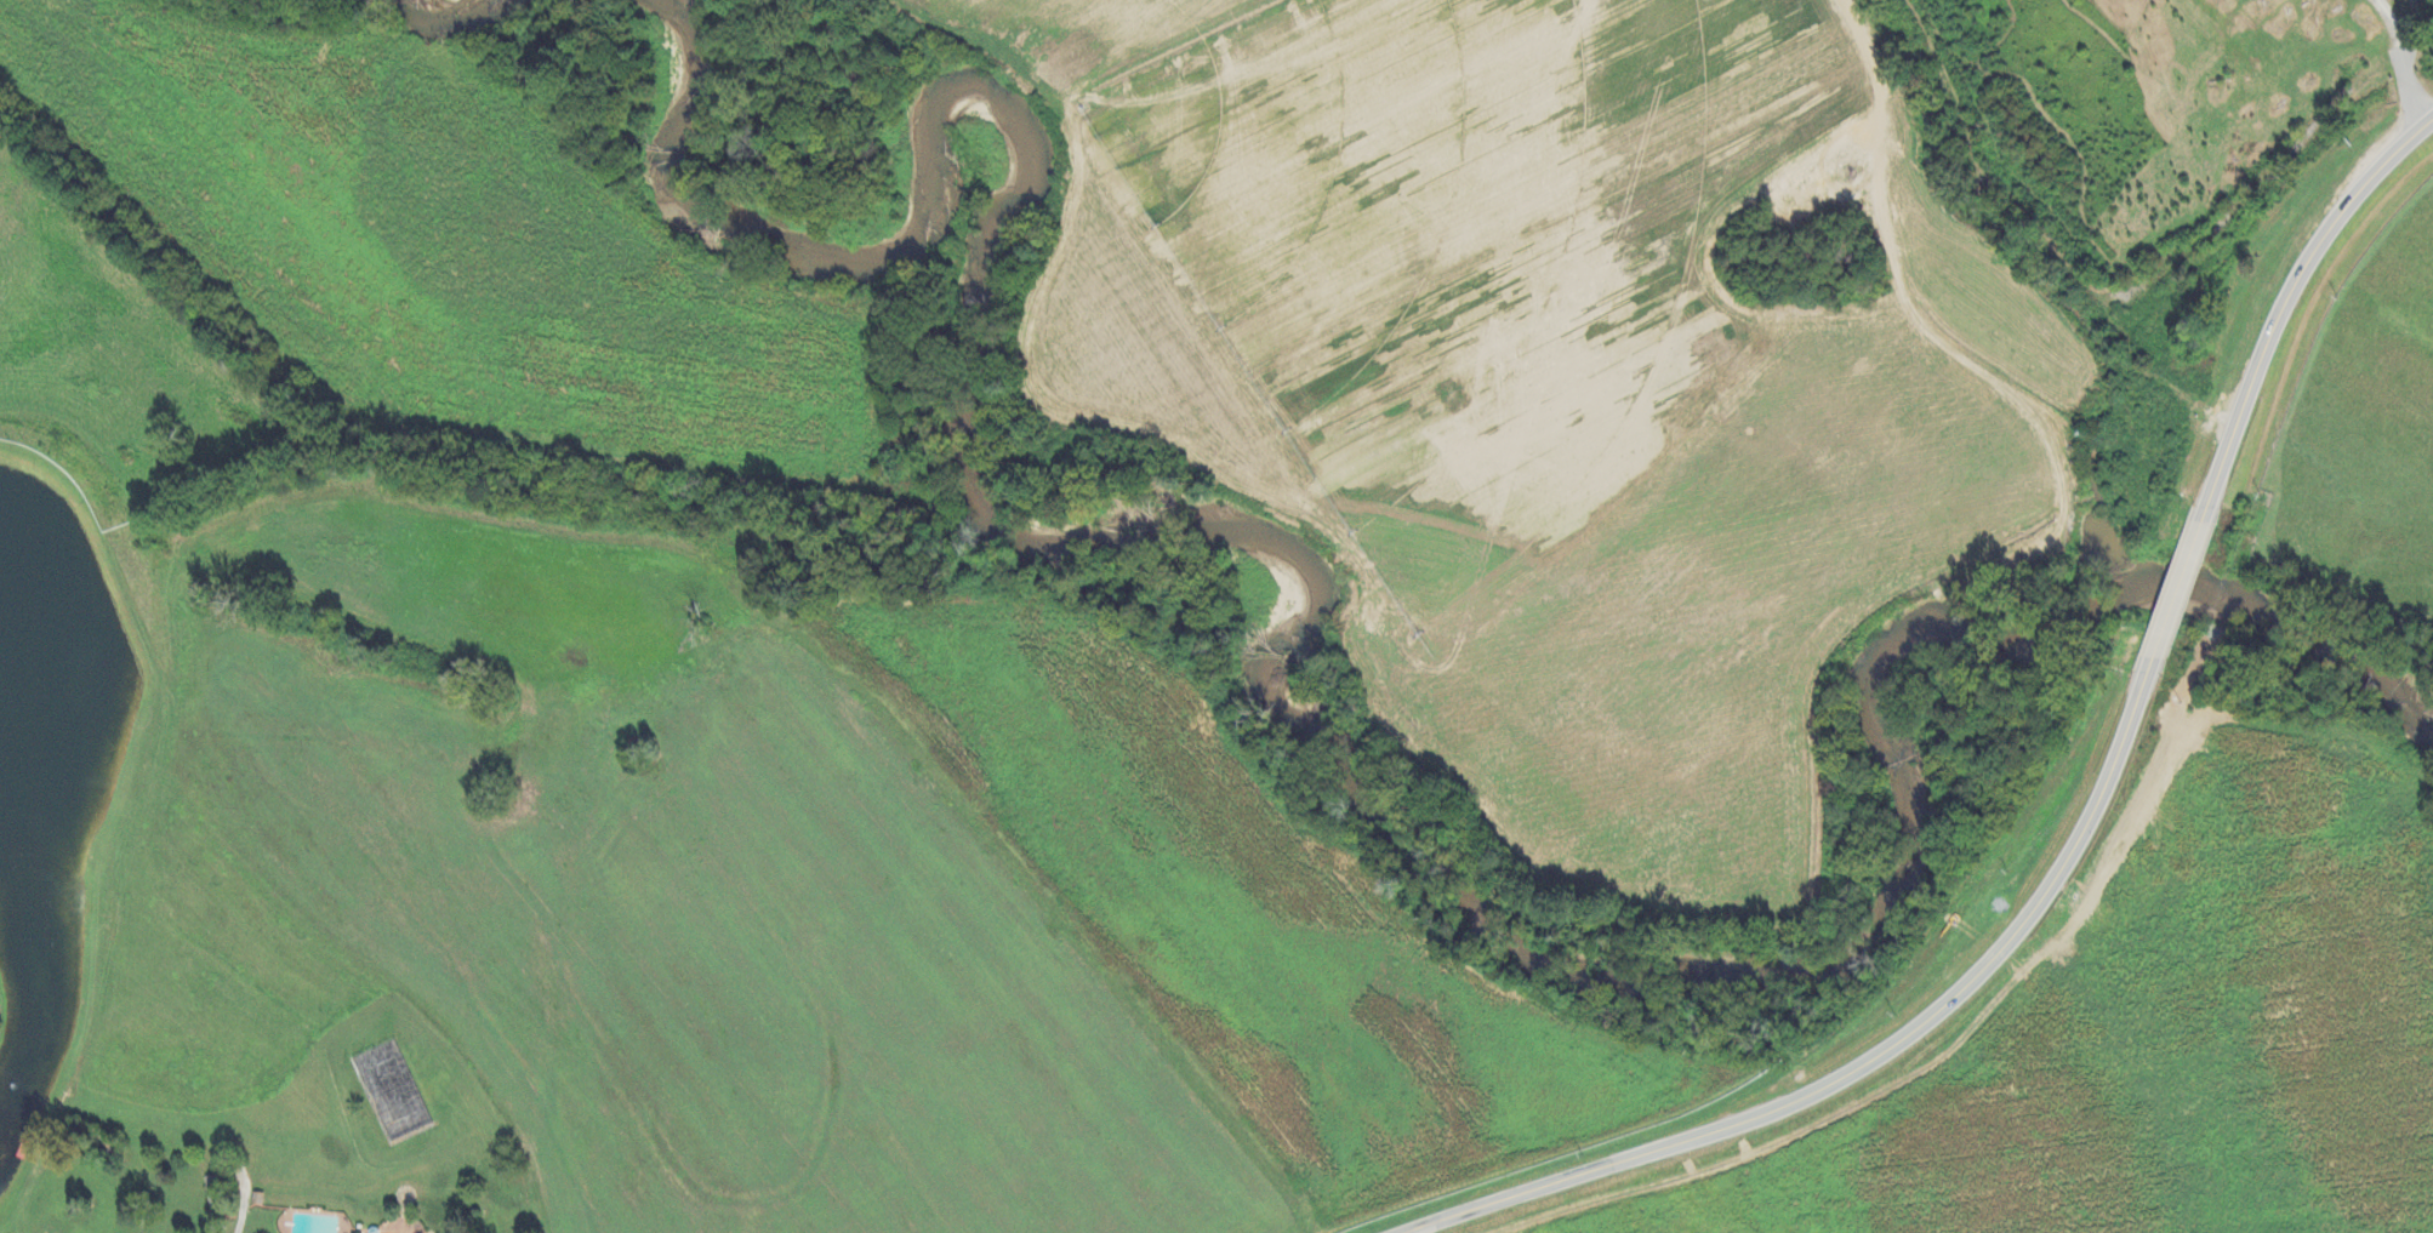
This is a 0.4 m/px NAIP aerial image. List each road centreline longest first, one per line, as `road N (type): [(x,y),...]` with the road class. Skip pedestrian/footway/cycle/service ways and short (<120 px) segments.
road 1 (tertiary): [(1402,1232),(1810,1101),(1924,1024),(1992,960),(2082,839),(2154,661)]
road 2 (tertiary): [(2203,521),(2319,240),(2432,119)]
road 3 (tertiary): [(2154,661),(2203,521)]

